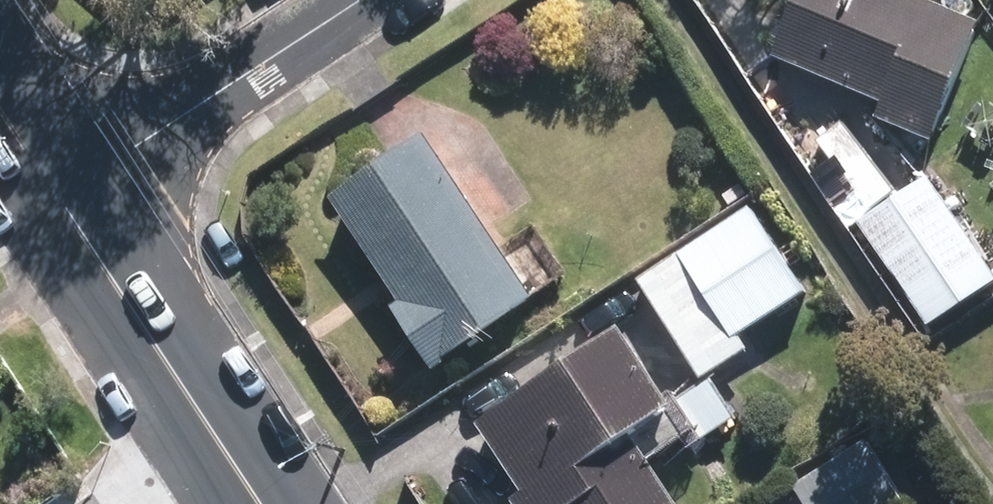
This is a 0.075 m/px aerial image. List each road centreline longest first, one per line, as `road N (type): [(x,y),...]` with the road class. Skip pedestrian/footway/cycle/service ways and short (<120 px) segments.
road 1 (residential): [(363,0),(57,202)]
road 2 (secondary): [(57,202),(257,503)]

